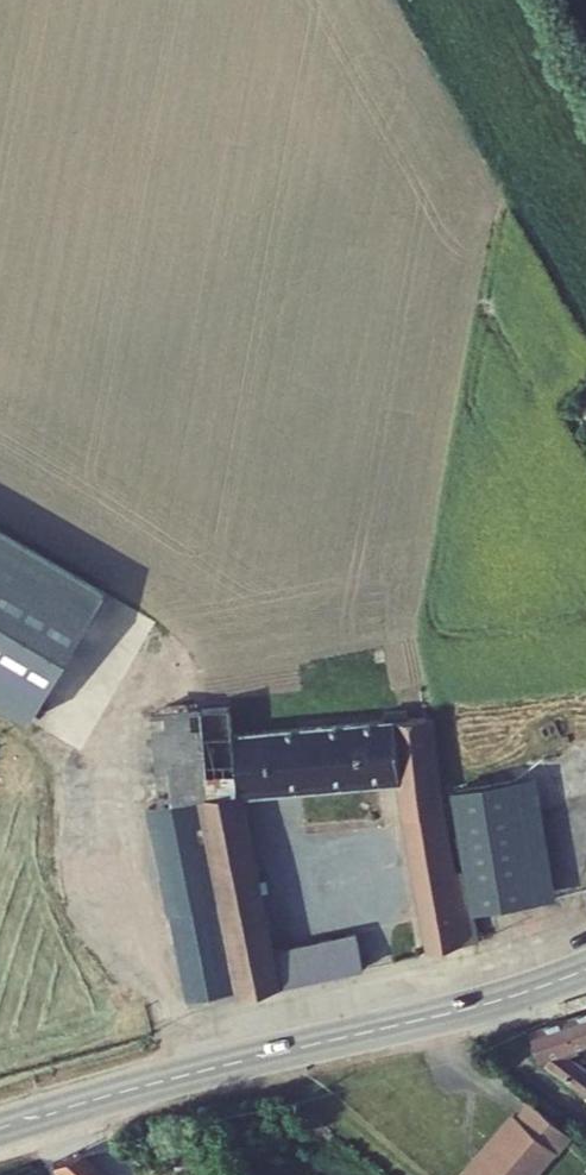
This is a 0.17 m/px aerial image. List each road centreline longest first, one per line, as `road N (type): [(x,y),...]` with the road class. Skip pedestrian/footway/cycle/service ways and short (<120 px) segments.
road 1 (tertiary): [(585,971),(477,1008),(0,1130)]

